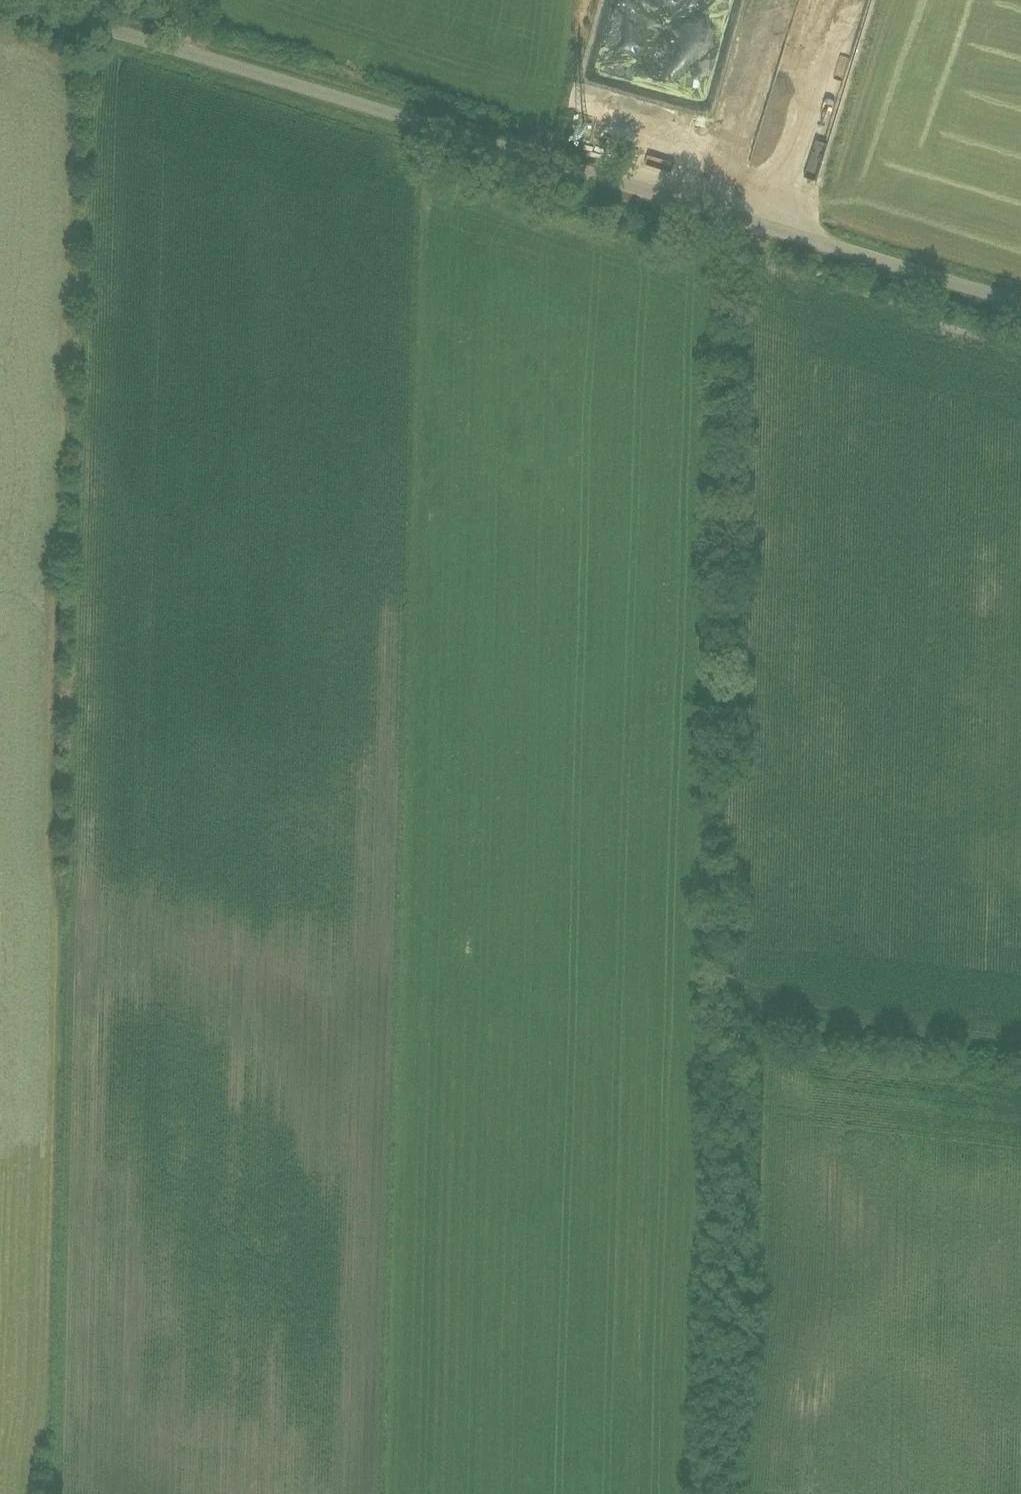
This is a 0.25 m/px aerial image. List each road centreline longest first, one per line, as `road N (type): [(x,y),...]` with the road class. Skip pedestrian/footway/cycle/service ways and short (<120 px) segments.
road 1 (unclassified): [(1020,292),(67,0)]

